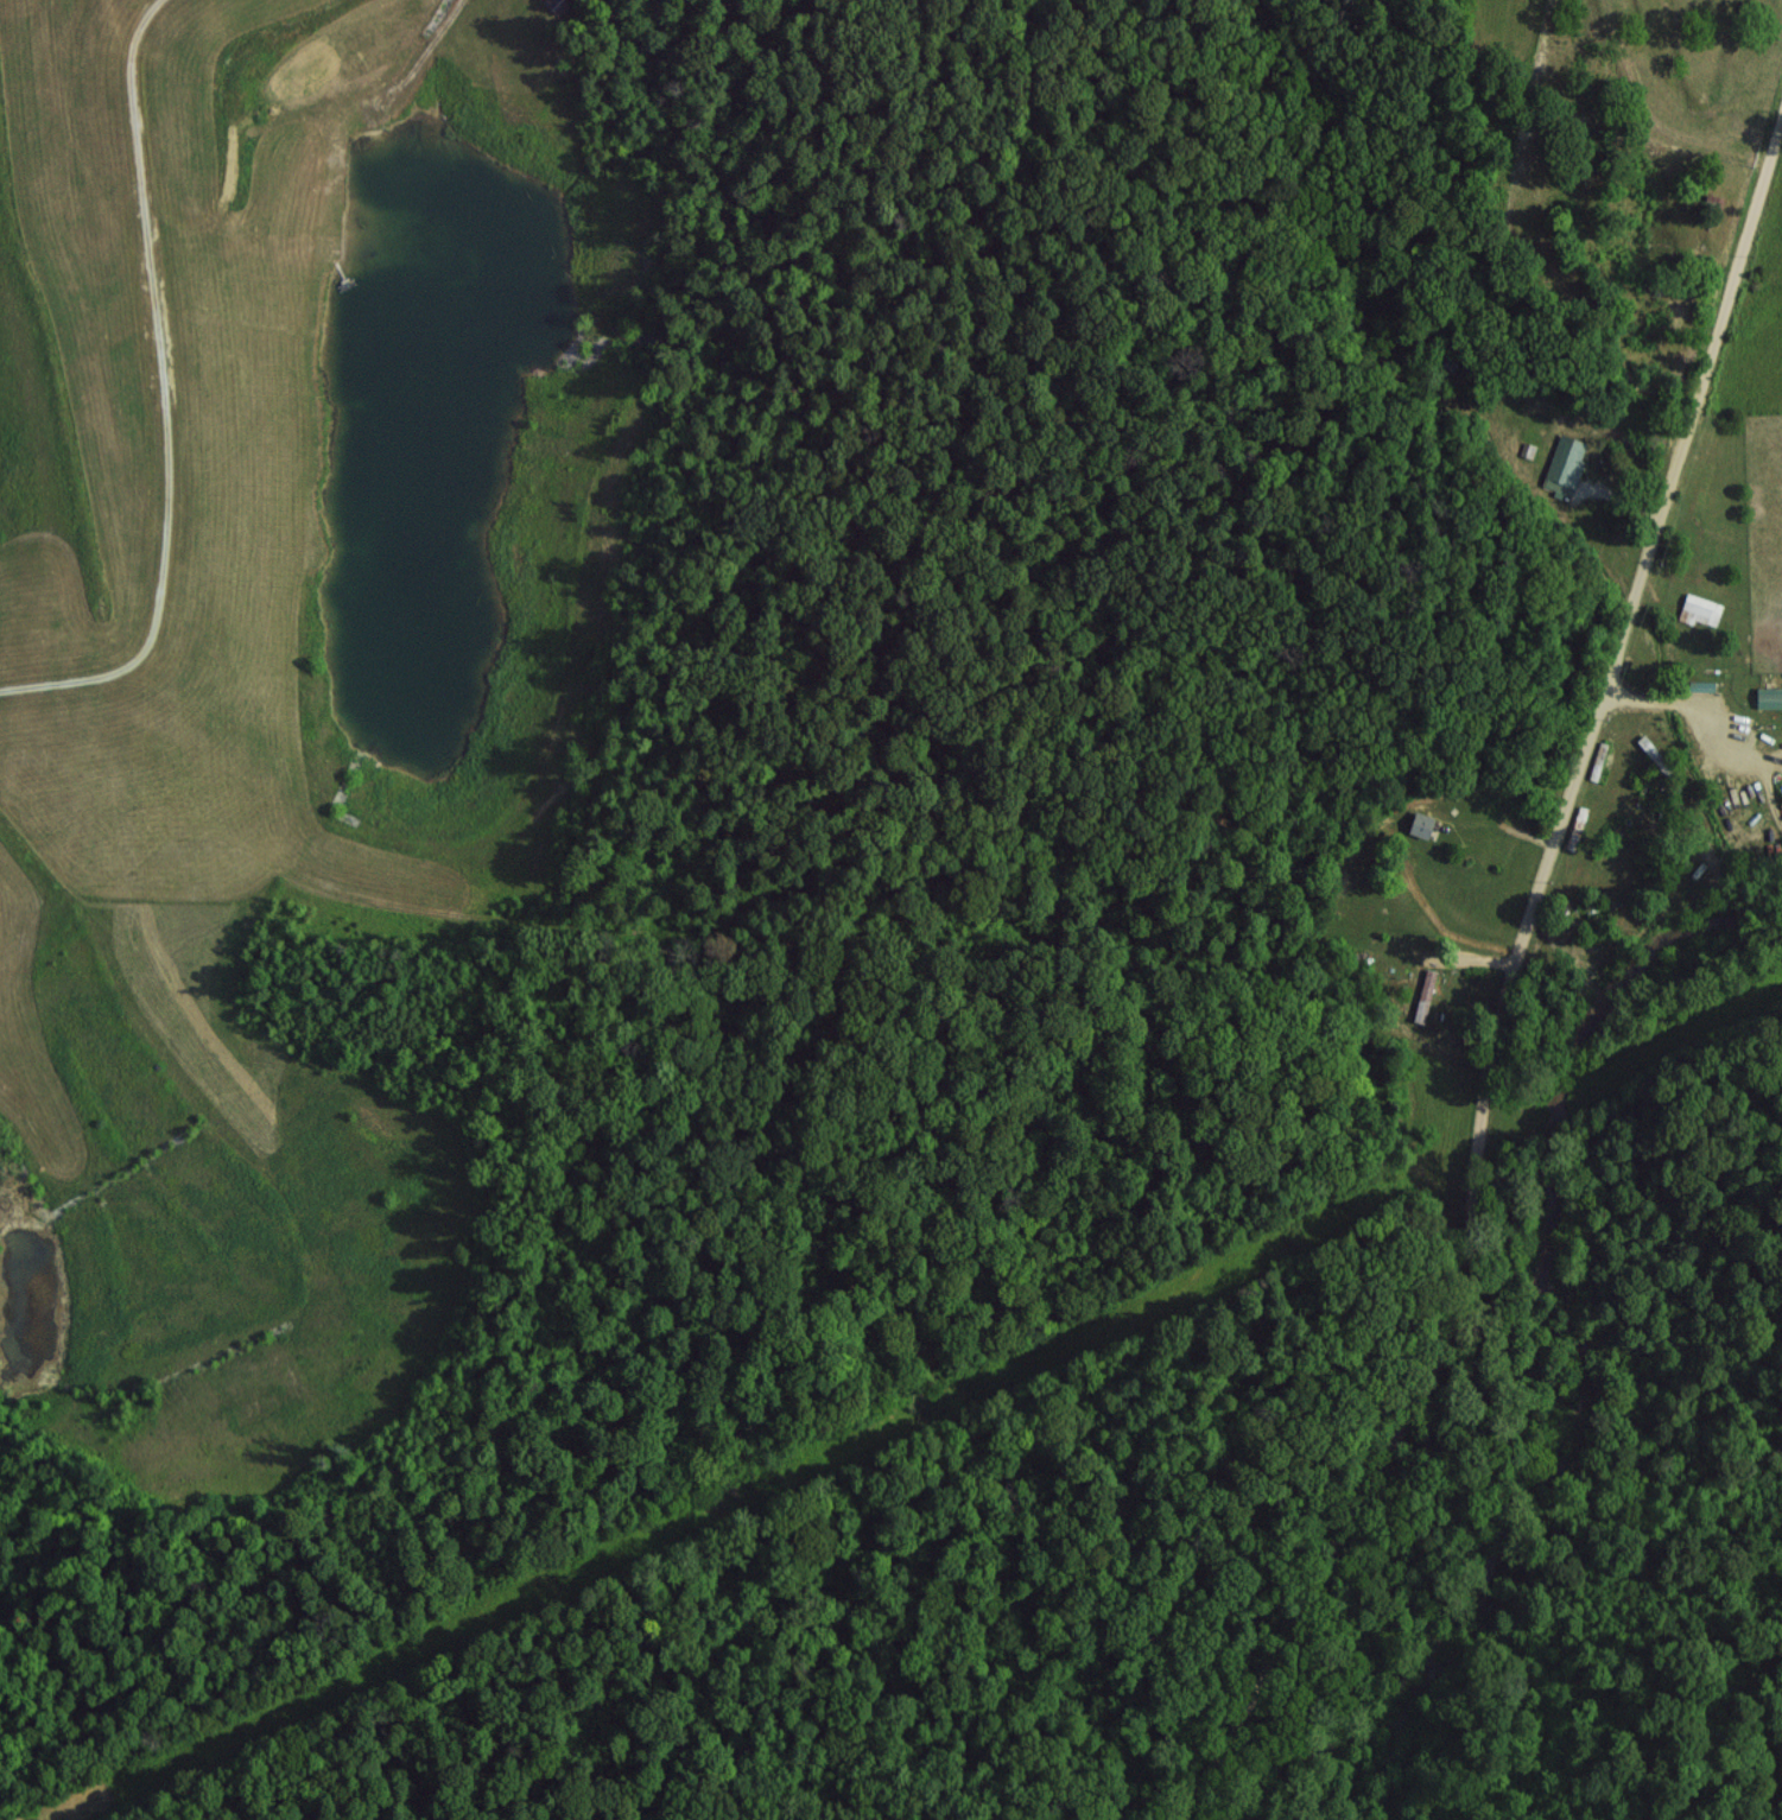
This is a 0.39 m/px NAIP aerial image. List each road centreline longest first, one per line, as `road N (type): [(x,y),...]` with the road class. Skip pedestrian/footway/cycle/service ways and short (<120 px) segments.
road 1 (residential): [(1163,1819),(1358,1528),(1431,1402),(1456,1315),(1467,1097),(1531,849),(1605,691),(1660,467),(1754,213),(1781,110)]
road 2 (residential): [(960,0),(988,90),(958,199),(925,246)]

